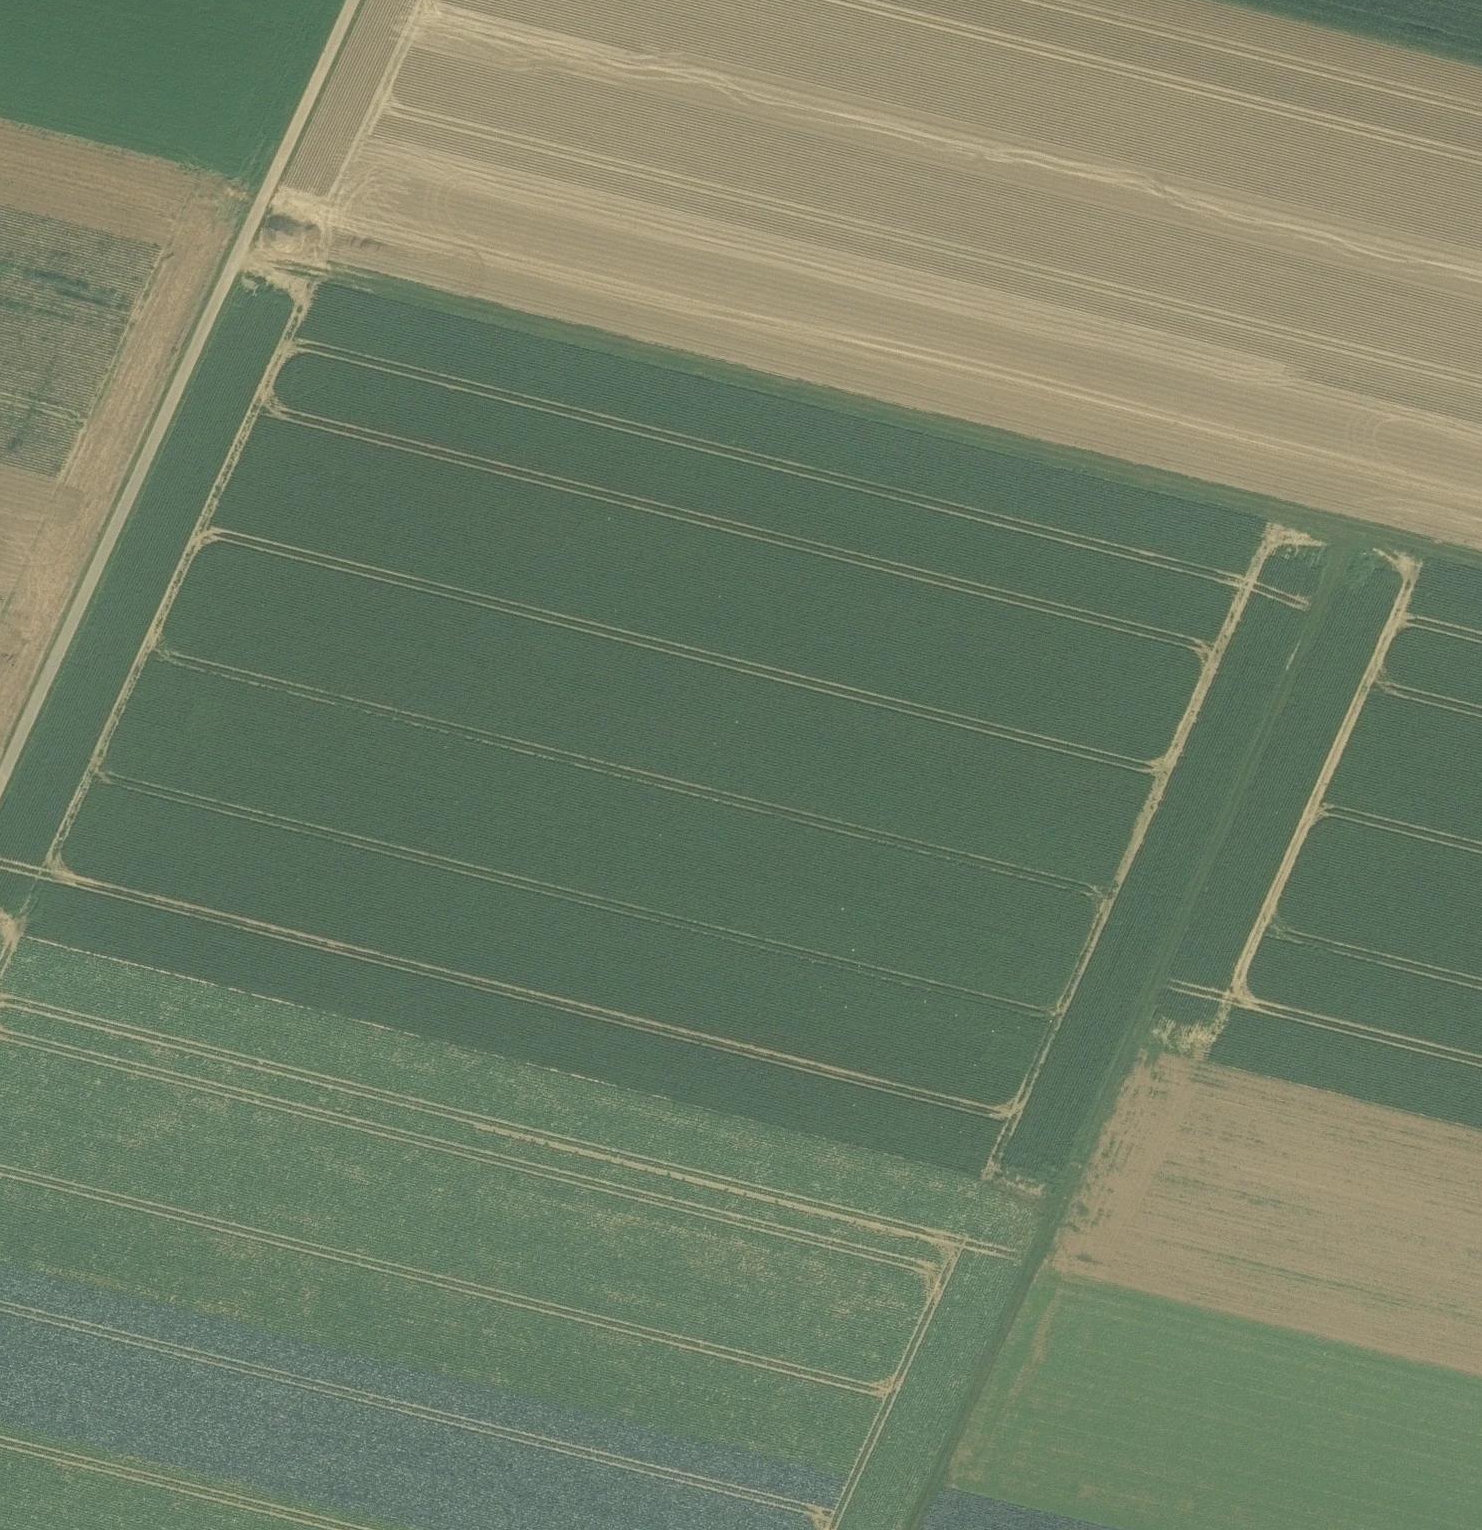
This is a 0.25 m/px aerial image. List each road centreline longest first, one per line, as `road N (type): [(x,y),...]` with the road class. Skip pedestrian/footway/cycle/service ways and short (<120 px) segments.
road 1 (track): [(0,781),(353,0)]

